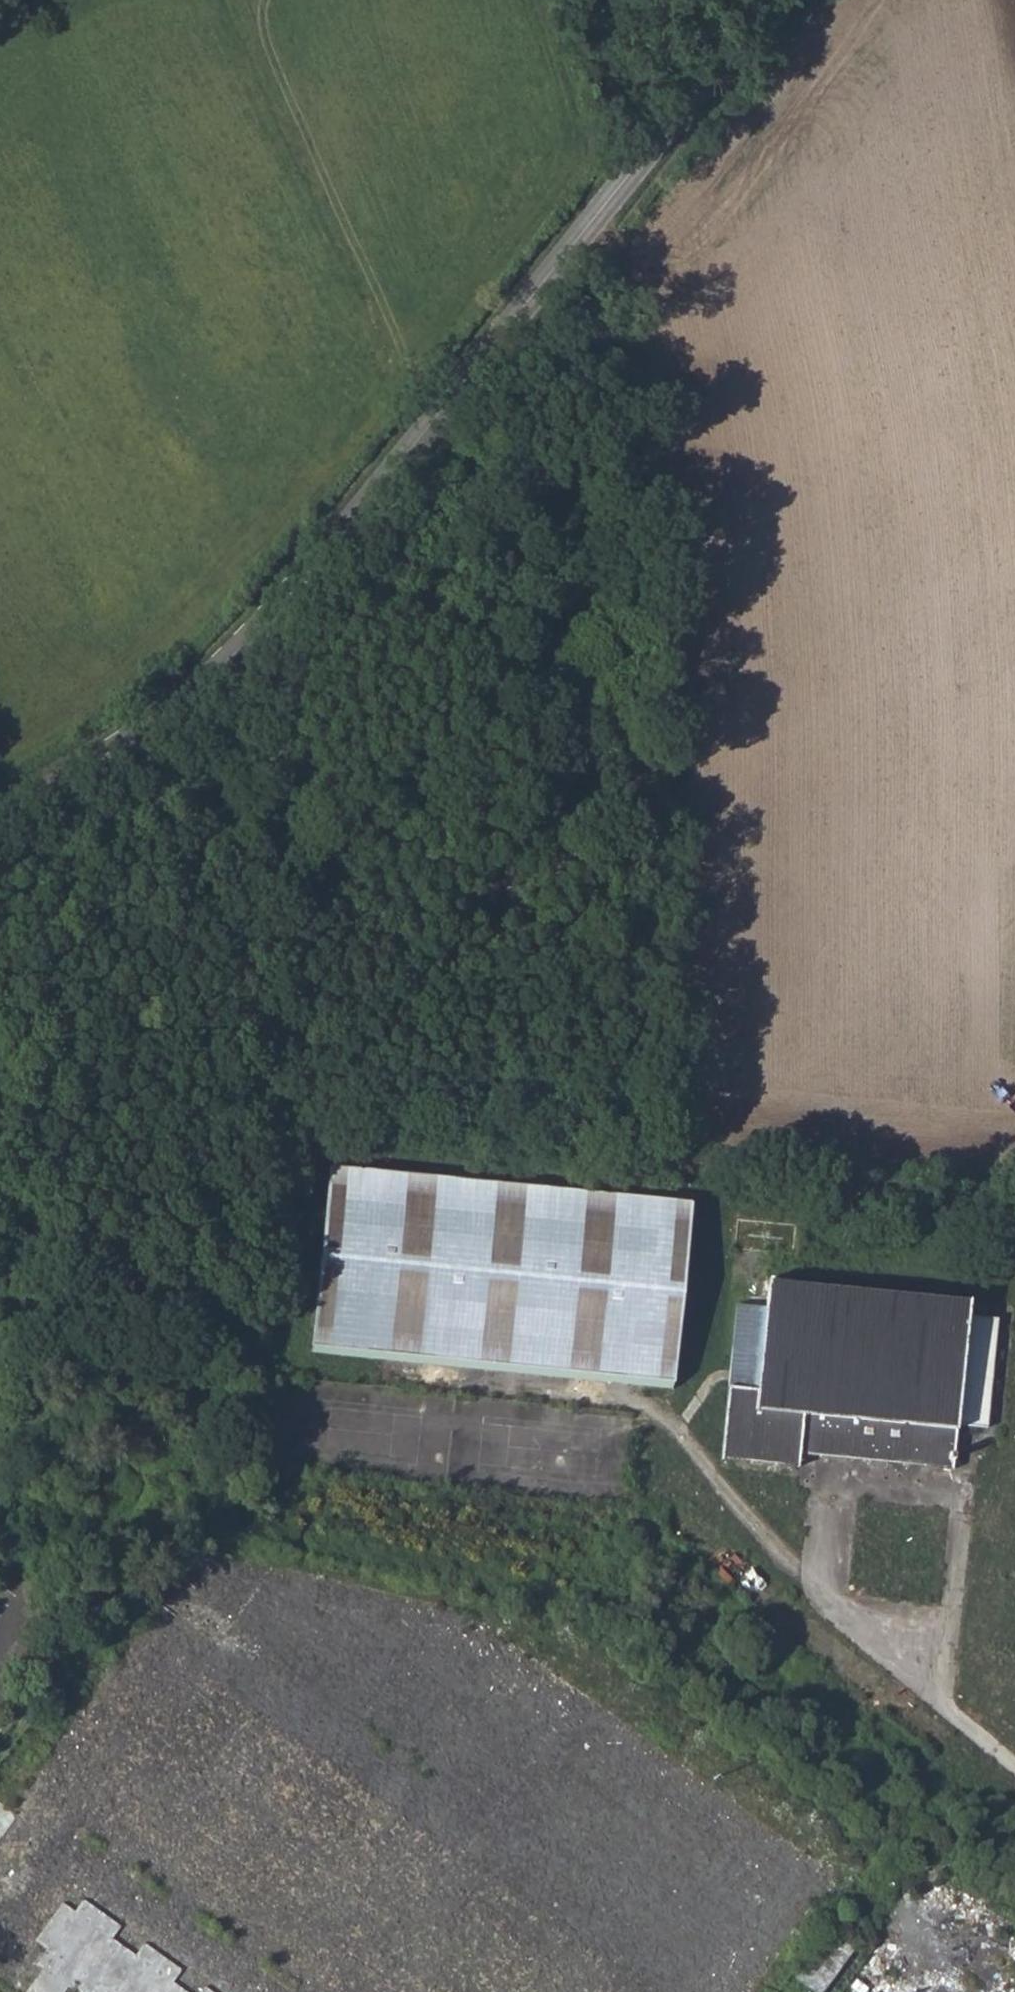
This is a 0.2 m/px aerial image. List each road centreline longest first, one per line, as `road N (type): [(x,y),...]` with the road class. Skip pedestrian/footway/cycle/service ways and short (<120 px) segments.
road 1 (tertiary): [(0,825),(183,706),(290,599),(776,0)]

